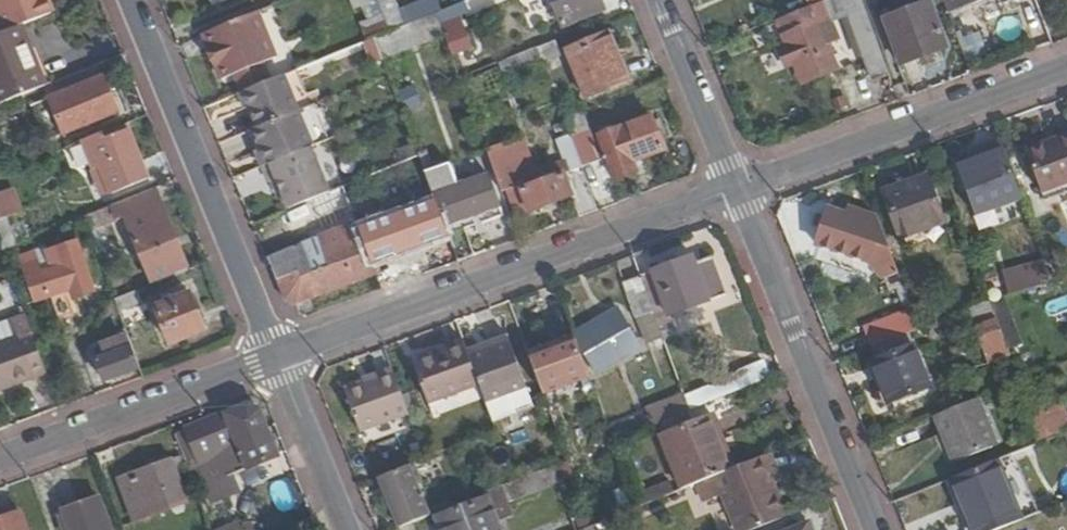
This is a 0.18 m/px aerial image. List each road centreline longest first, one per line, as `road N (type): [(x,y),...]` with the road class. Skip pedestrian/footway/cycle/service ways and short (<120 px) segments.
road 1 (residential): [(275,360),(736,188)]
road 2 (residential): [(275,360),(129,0)]
road 3 (residential): [(736,188),(876,529)]
road 4 (residential): [(736,188),(1066,67)]
road 5 (residential): [(0,460),(275,360)]
road 6 (residential): [(659,0),(736,188)]
road 7 (residential): [(346,529),(275,360)]

